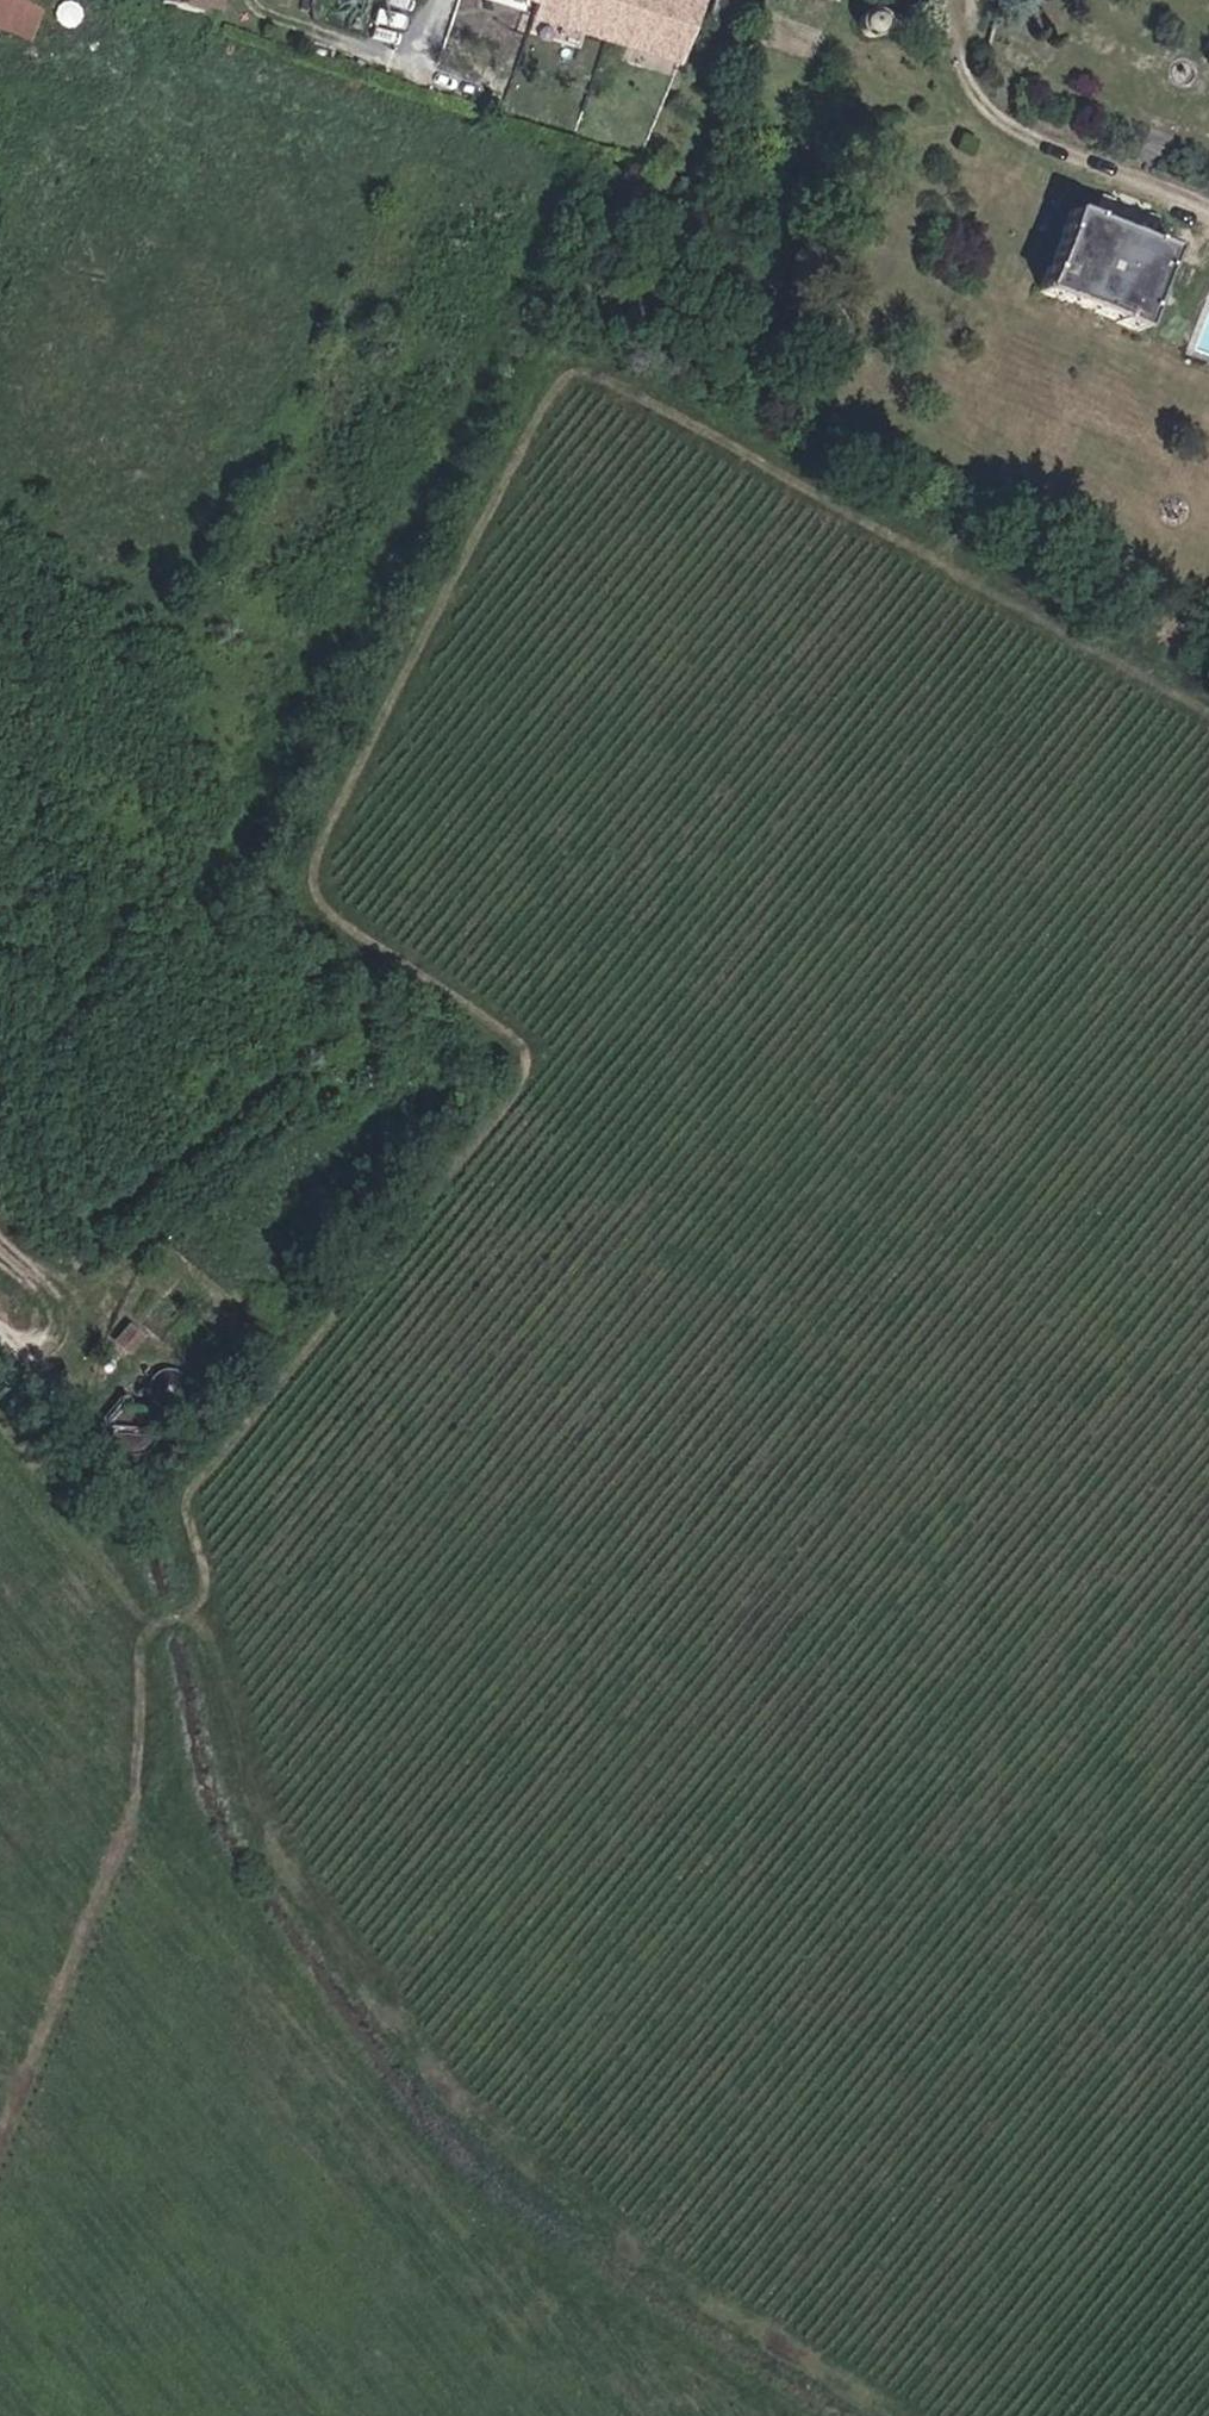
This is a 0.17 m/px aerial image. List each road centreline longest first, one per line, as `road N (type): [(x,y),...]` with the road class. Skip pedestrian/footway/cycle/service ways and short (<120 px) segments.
road 1 (track): [(355,1079),(228,1158),(57,1330)]

